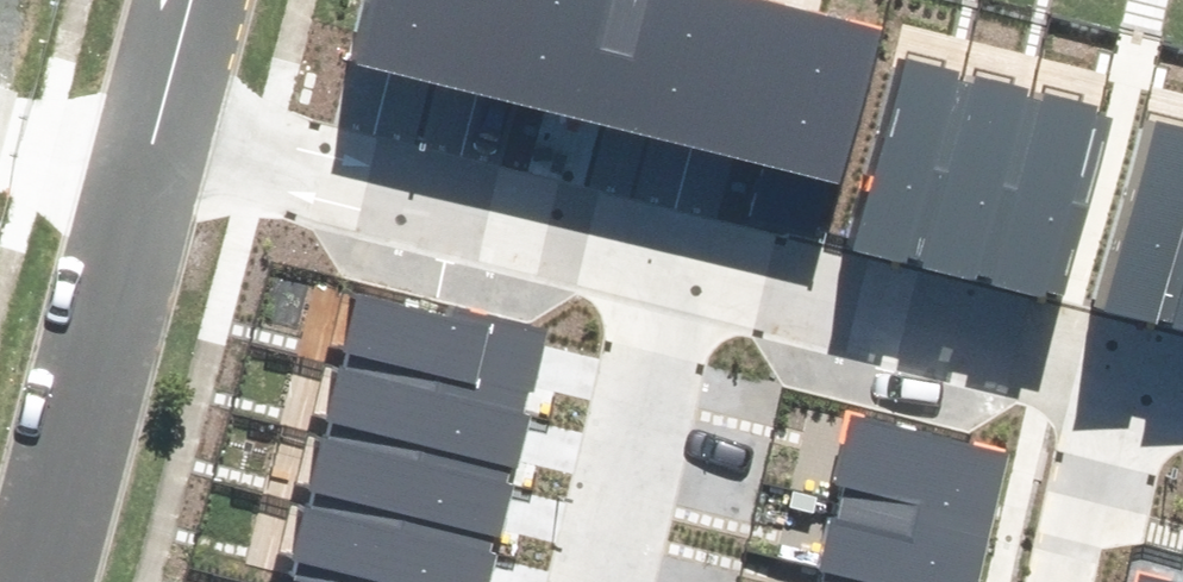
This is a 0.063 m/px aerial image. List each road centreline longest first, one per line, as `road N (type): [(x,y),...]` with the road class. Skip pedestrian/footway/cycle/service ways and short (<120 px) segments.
road 1 (residential): [(150,152),(670,276)]
road 2 (residential): [(670,276),(1146,389)]
road 3 (residential): [(150,152),(32,581)]
road 4 (residential): [(670,276),(597,581)]
road 5 (residential): [(1146,389),(1099,581)]
road 6 (residential): [(192,0),(150,152)]

